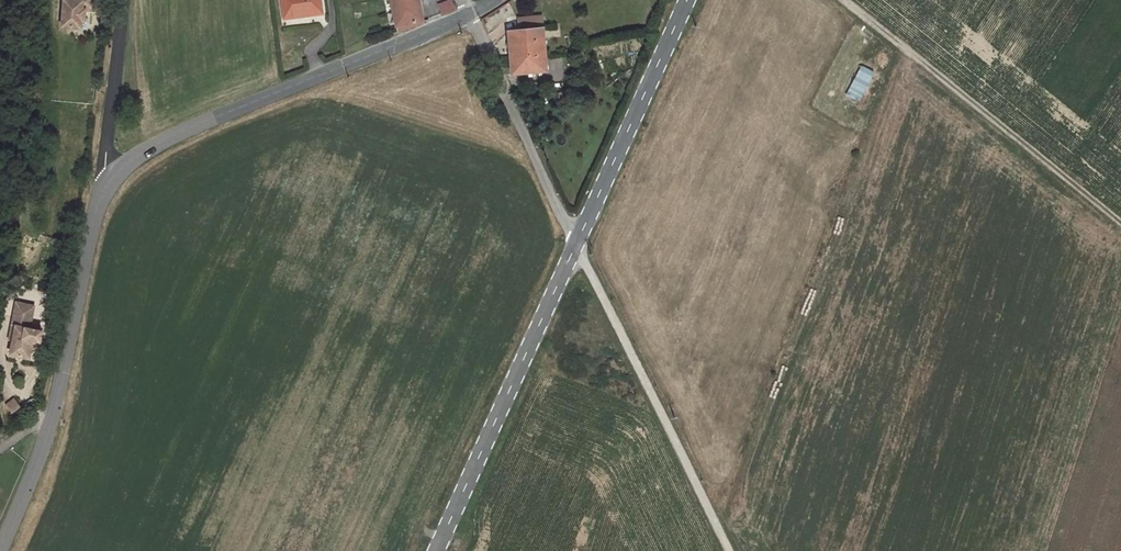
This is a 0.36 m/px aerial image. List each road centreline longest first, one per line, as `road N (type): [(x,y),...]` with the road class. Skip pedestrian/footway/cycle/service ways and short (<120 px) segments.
road 1 (tertiary): [(107,182),(176,134),(470,13)]
road 2 (tertiary): [(1,550),(50,420),(107,182)]
road 3 (track): [(732,550),(576,243)]
road 4 (secondary): [(436,550),(576,243)]
road 5 (secondary): [(576,243),(688,0)]
road 6 (unclassified): [(576,243),(470,13)]
road 7 (unclassified): [(107,182),(119,0)]

